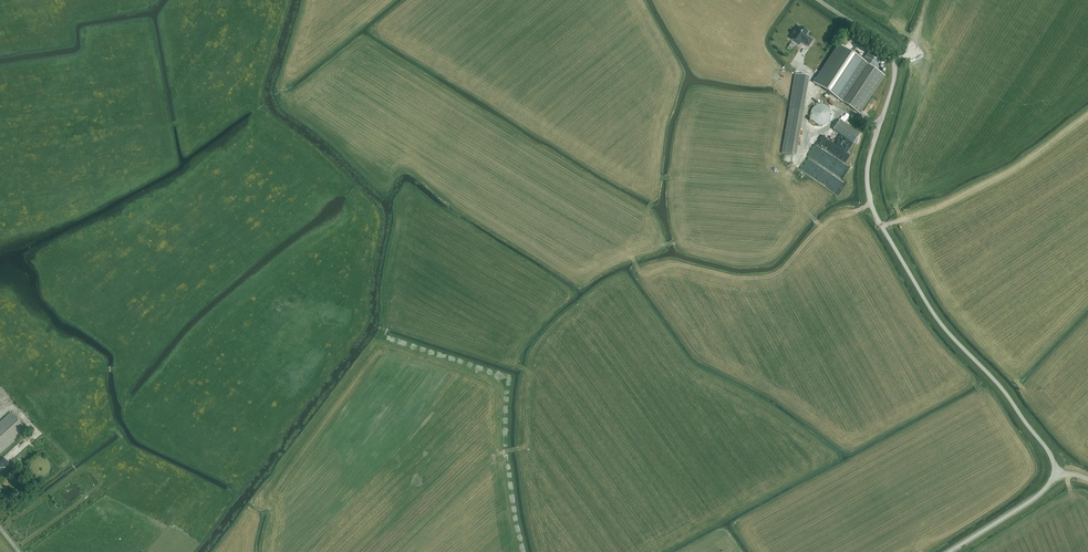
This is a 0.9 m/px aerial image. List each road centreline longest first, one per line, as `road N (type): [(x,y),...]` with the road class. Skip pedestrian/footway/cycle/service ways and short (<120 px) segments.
road 1 (unclassified): [(950,551),(1043,491),(1053,458),(939,324),(881,227),(867,169),(894,59),(883,43),(816,0)]
road 2 (track): [(871,206),(813,235),(774,274),(753,279),(671,265),(648,274),(634,260)]
road 3 (track): [(881,227),(1015,169),(1087,114)]

